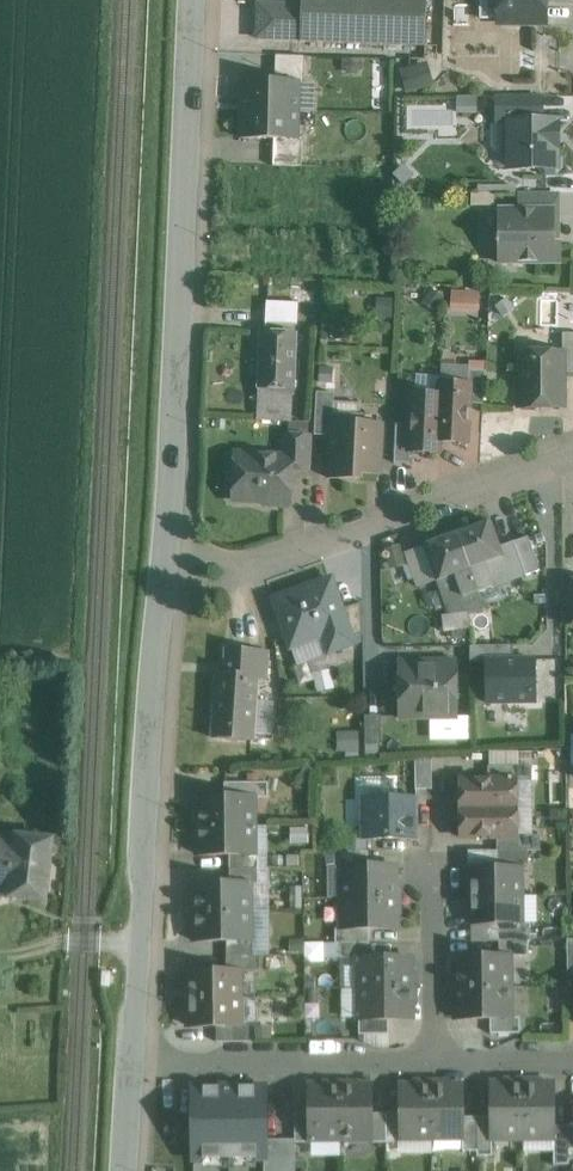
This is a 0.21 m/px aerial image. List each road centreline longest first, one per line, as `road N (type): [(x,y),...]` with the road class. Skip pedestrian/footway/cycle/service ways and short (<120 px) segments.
road 1 (tertiary): [(166,566),(192,0)]
road 2 (tertiary): [(131,1063),(166,566)]
road 3 (residential): [(166,566),(246,566),(572,456)]
road 4 (residential): [(131,1063),(438,1058)]
road 5 (residential): [(438,1058),(437,868)]
road 6 (residential): [(438,1058),(572,1058)]

